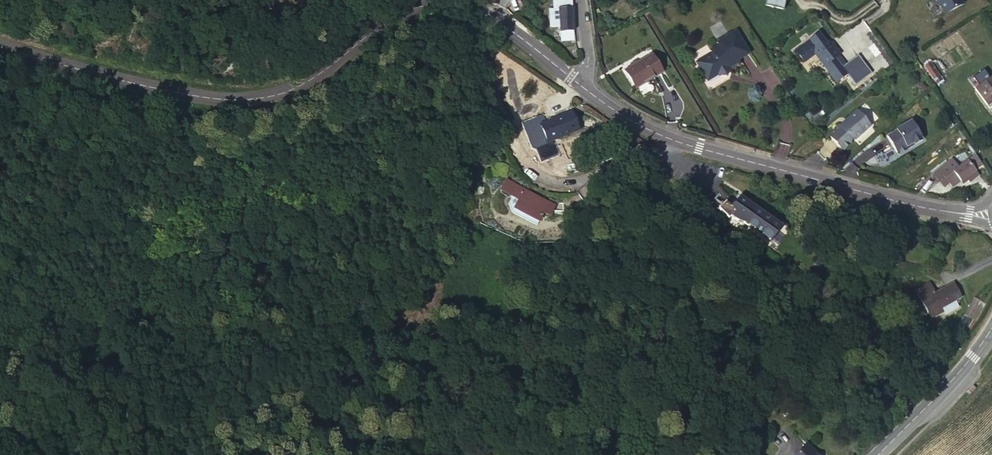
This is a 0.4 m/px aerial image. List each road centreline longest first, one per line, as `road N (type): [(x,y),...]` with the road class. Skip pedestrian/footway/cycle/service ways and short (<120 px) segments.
road 1 (tertiary): [(0,51),(151,95),(236,100),(304,84),(400,15),(466,5),(497,20),(576,84)]
road 2 (tertiary): [(654,132),(965,214)]
road 3 (unclassified): [(490,75),(514,155),(537,177),(579,184),(635,159),(654,132)]
road 4 (tertiary): [(991,328),(877,454)]

